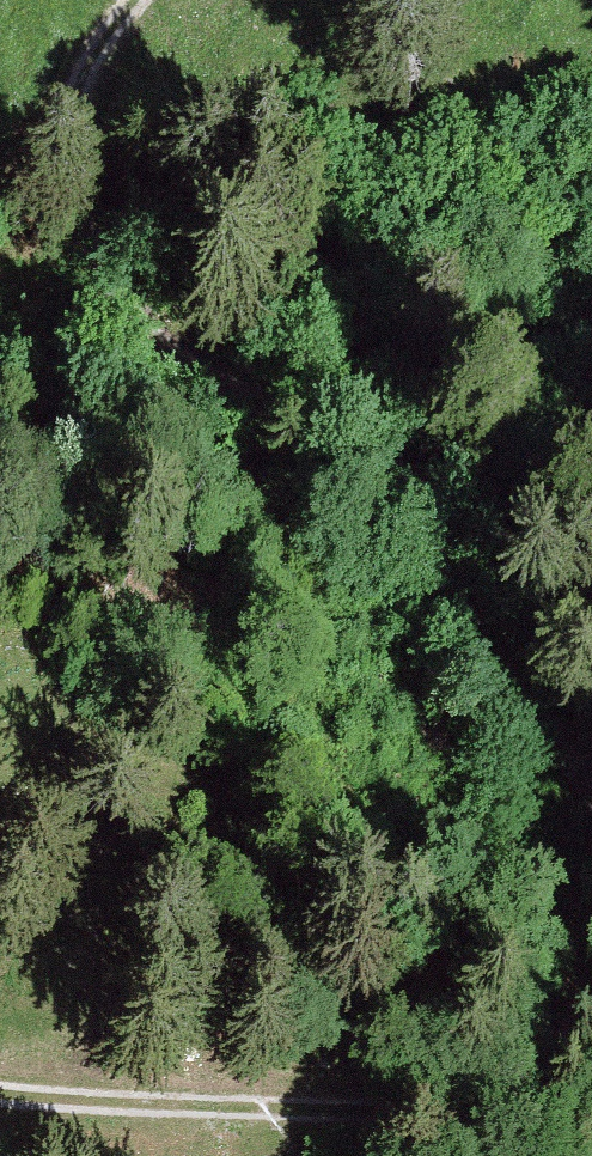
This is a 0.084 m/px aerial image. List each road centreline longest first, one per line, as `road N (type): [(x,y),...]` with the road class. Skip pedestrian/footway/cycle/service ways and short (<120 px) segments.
road 1 (track): [(591,827),(449,681),(349,485),(118,361),(60,181)]
road 2 (track): [(0,1087),(144,1109),(528,1122),(591,1135)]
road 3 (track): [(60,181),(96,106),(196,0)]

